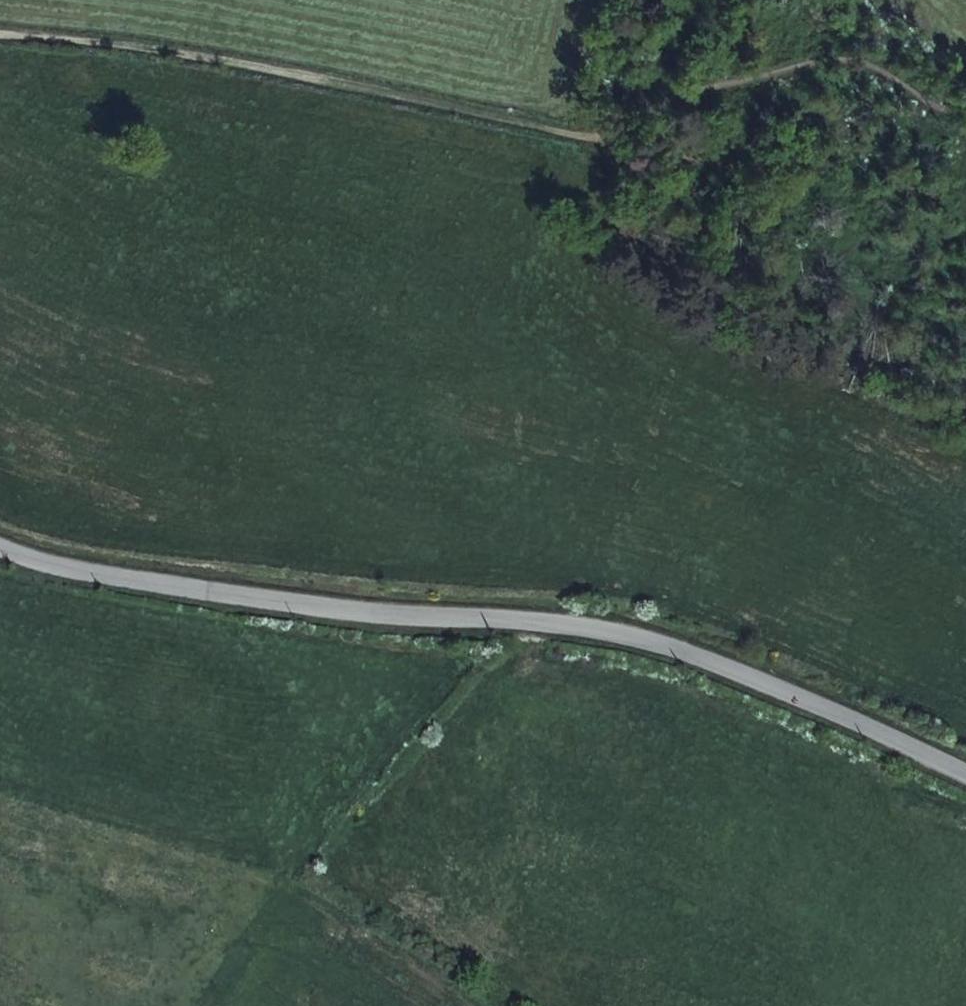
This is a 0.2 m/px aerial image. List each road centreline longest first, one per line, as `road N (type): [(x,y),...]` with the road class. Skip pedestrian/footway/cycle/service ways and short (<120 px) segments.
road 1 (unclassified): [(965,779),(649,641),(518,619),(213,592),(21,556),(0,545)]
road 2 (track): [(965,124),(951,138),(597,133),(182,55),(0,37)]

